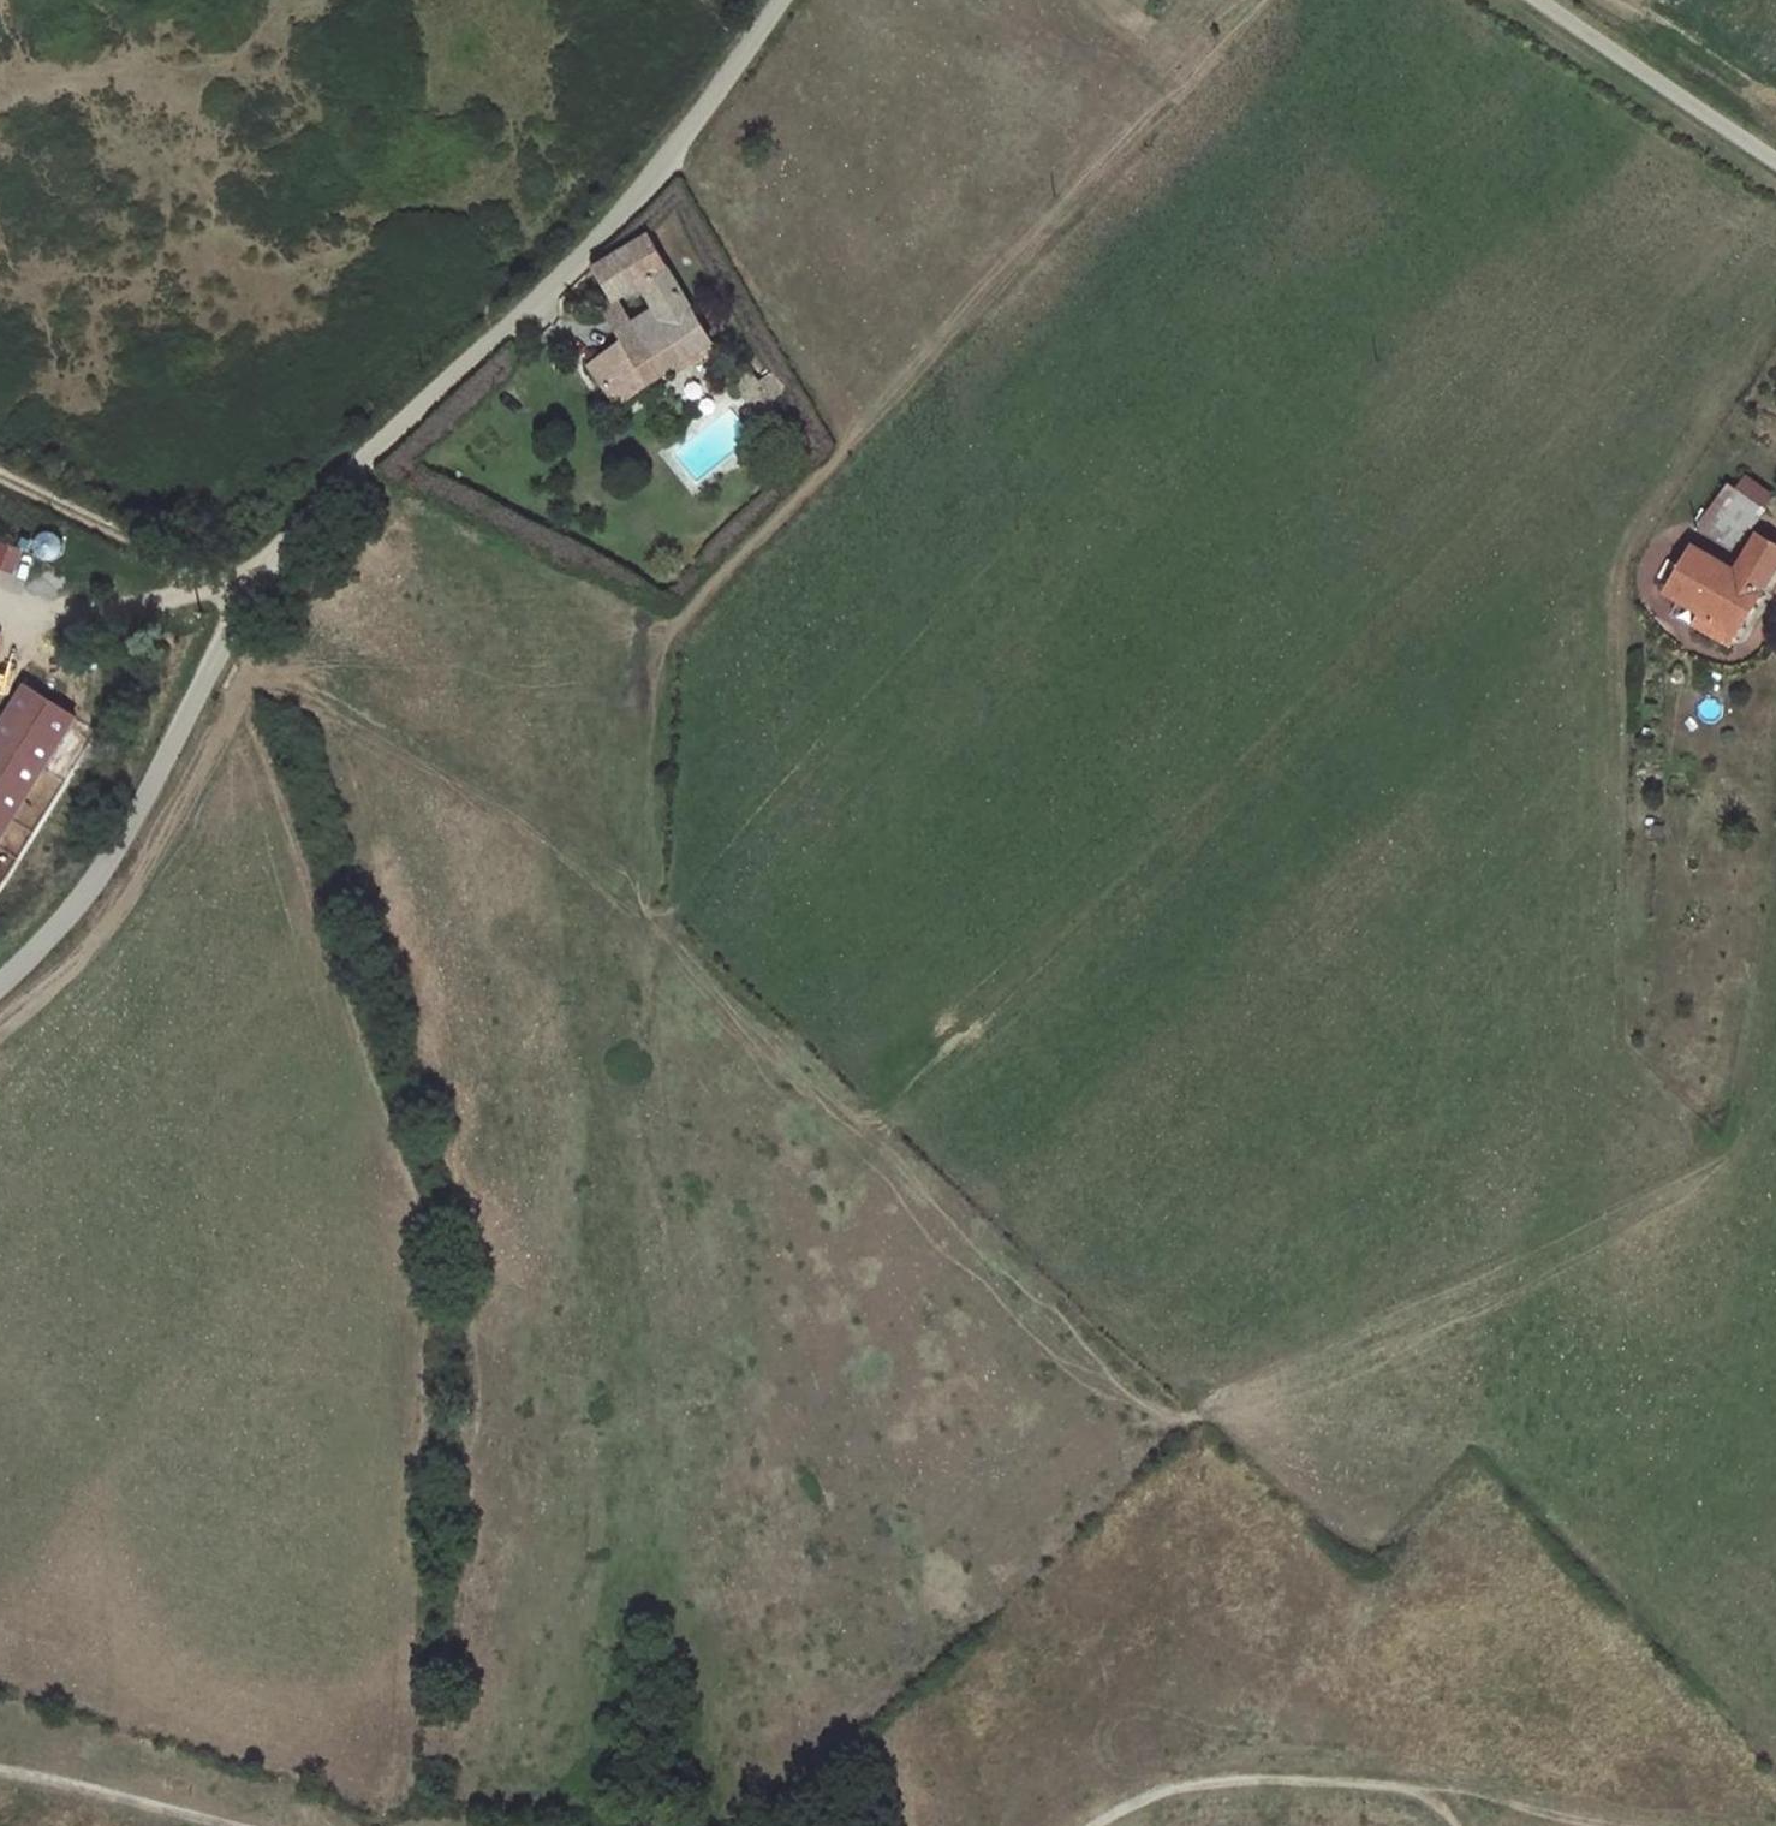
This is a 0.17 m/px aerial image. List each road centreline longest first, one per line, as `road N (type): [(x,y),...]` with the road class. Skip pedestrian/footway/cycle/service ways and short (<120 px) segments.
road 1 (unclassified): [(0,985),(63,922),(134,823),(250,603),(349,474),(538,303),(677,156),(779,0)]
road 2 (track): [(1086,1825),(1171,1786),(1355,1782),(1420,1791),(1457,1825)]
road 3 (unclassified): [(1775,158),(1541,0)]
road 4 (track): [(250,603),(0,485)]
road 5 (track): [(0,1767),(243,1825)]
road 6 (track): [(209,586),(159,608),(69,613),(0,584)]

